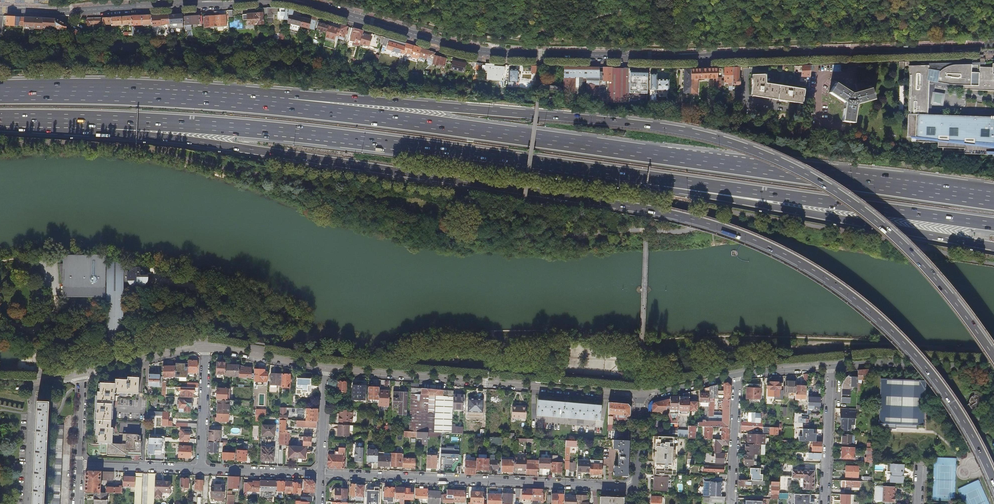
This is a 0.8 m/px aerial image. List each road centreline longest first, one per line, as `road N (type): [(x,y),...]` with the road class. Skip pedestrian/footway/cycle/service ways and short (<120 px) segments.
road 1 (motorway): [(114,122),(137,134),(644,208),(768,244),(888,324),(951,399),(993,478)]
road 2 (motorway): [(993,351),(900,240),(813,177),(743,145),(637,123),(314,97),(286,106)]
road 3 (tertiary): [(277,0),(450,46),(542,55),(993,46)]
road 4 (motorway): [(993,200),(286,106)]
road 5 (motorway): [(114,122),(334,137),(655,181)]
road 6 (motorway): [(655,181),(672,190),(993,244)]
road 7 (motorway): [(655,181),(993,226)]
road 8 (residential): [(321,474),(636,487)]
road 9 (residential): [(326,366),(639,394)]
road 10 (motorway): [(286,106),(0,93)]
road 11 (tertiary): [(0,11),(240,0)]
road 12 (residential): [(831,364),(993,366)]
road 13 (residential): [(831,364),(825,503)]
road 14 (residential): [(737,372),(732,503)]
road 15 (residential): [(80,372),(205,346)]
road 16 (residential): [(205,346),(201,469)]
road 17 (residential): [(205,346),(326,366)]
road 18 (residential): [(79,464),(201,469)]
road 19 (residential): [(201,469),(321,474)]

